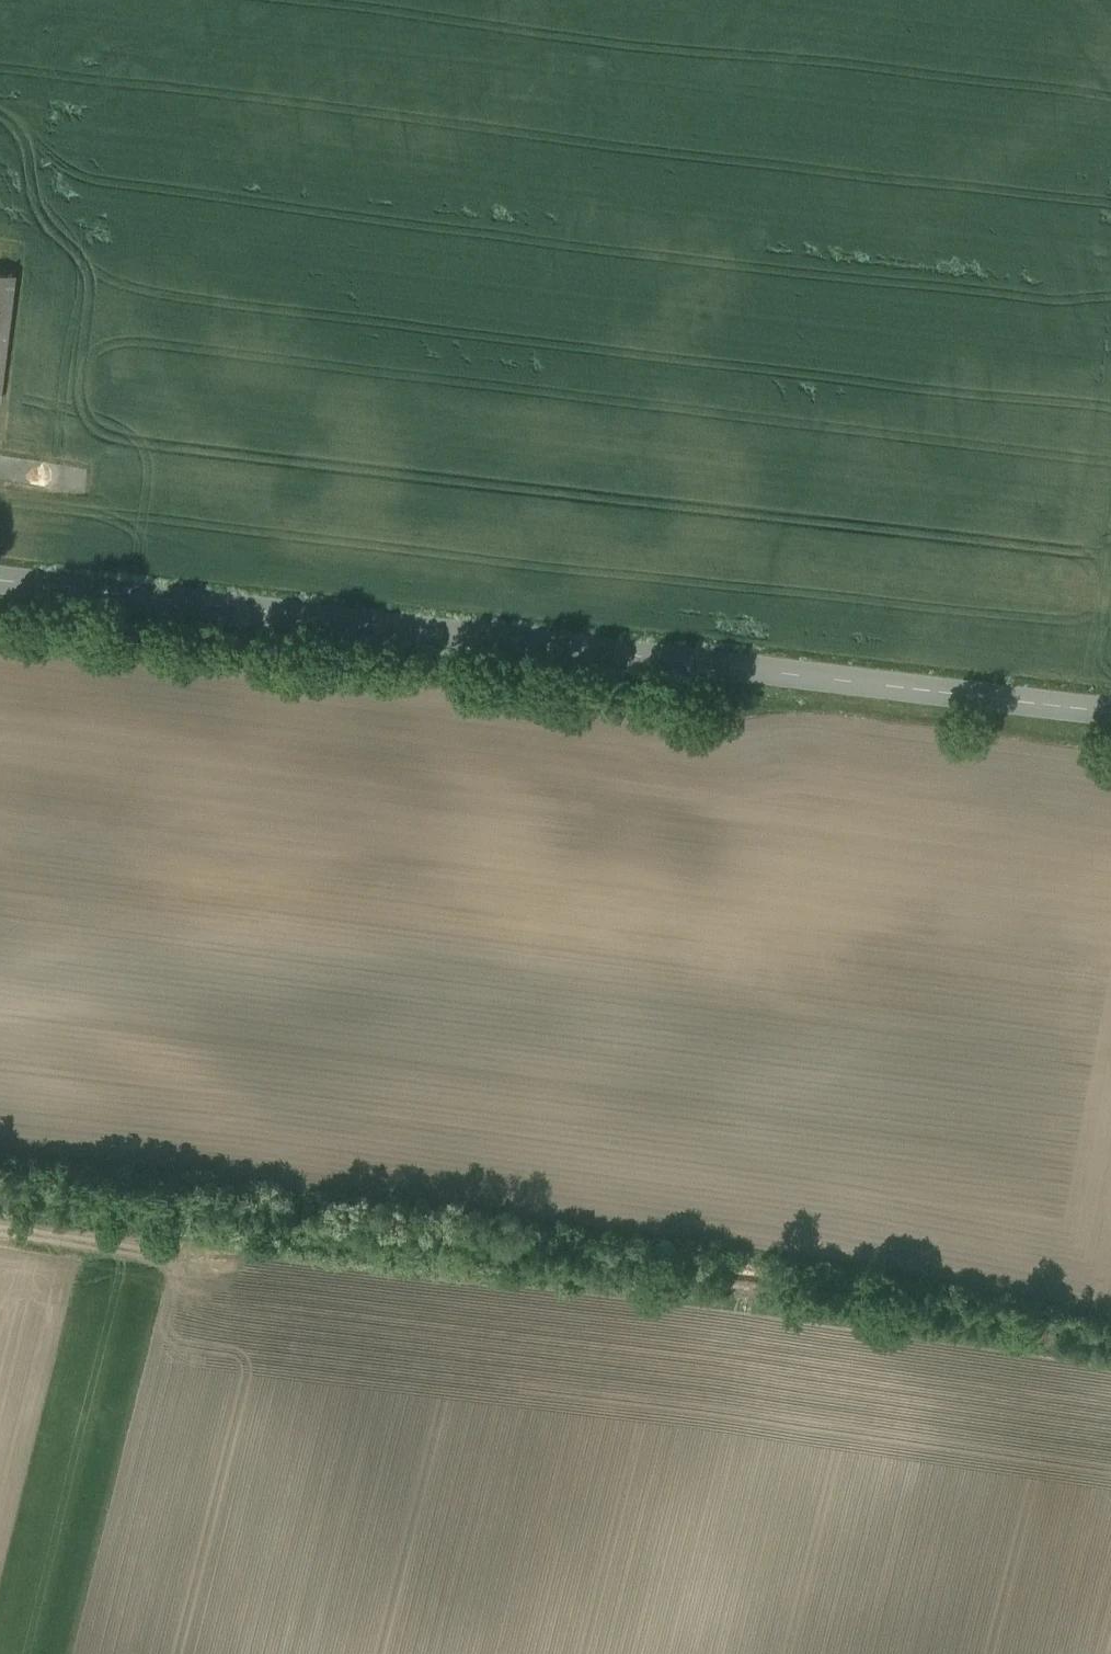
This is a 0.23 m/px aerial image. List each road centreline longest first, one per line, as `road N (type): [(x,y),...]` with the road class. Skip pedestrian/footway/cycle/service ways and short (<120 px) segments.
road 1 (tertiary): [(1110,711),(0,579)]
road 2 (track): [(0,1229),(163,1250)]

